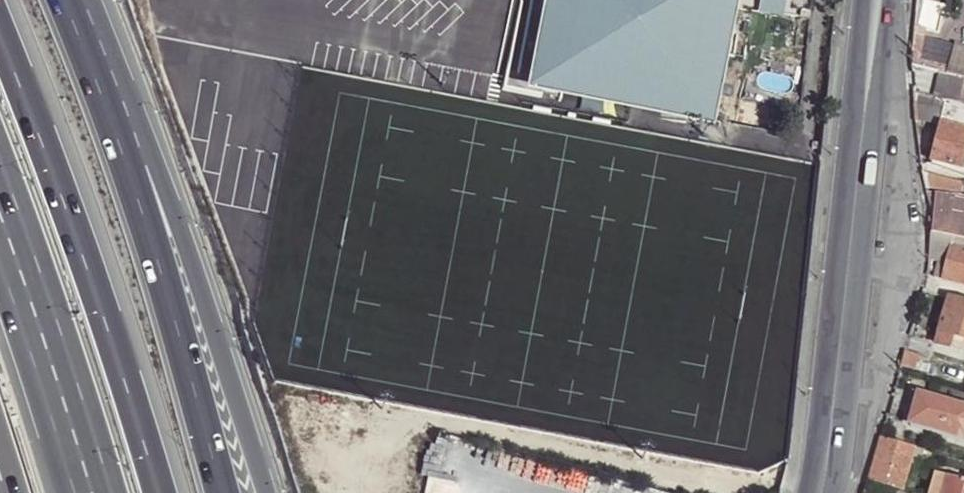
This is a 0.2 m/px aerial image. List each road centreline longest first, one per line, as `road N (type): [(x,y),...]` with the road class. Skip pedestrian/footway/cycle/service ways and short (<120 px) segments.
road 1 (motorway): [(230,492),(115,126),(63,0)]
road 2 (motorway): [(266,492),(108,0)]
road 3 (residential): [(877,0),(819,492)]
road 4 (motorway): [(158,492),(98,280),(0,26)]
road 5 (motorway): [(0,218),(91,492)]

